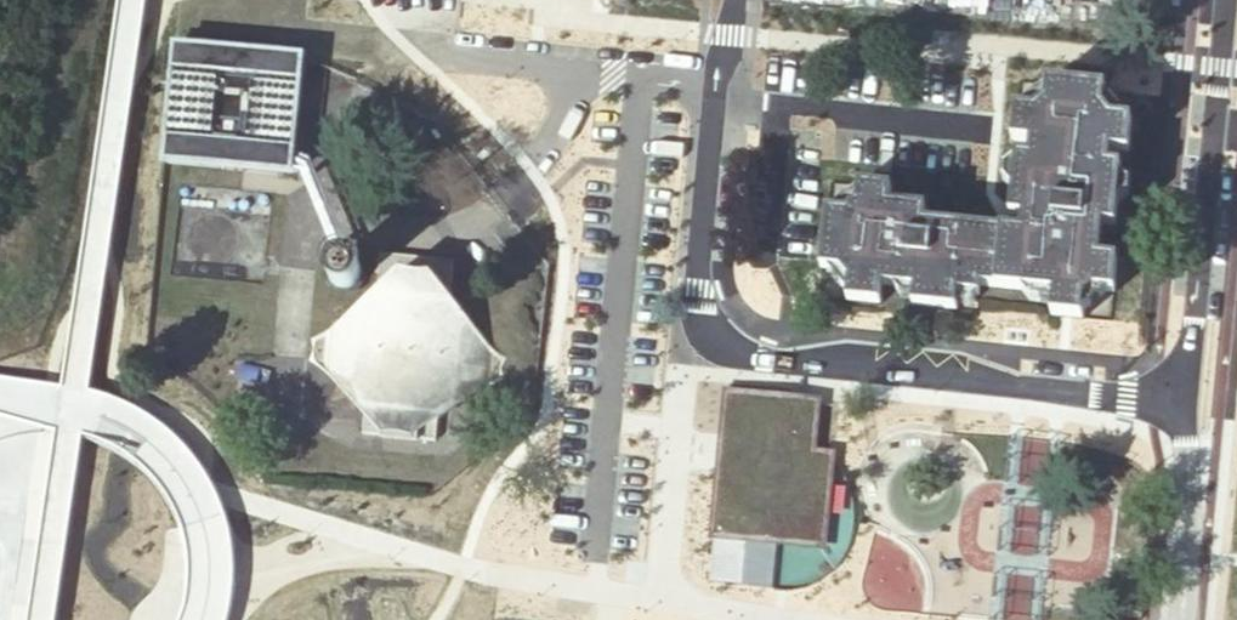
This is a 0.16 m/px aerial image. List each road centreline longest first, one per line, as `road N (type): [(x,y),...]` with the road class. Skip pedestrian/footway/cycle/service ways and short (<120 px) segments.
road 1 (unclassified): [(1183,408),(756,357),(703,330),(694,291),(726,0)]
road 2 (unclassified): [(1231,0),(1183,408)]
road 3 (unclassified): [(1180,619),(1190,520),(1183,408)]

